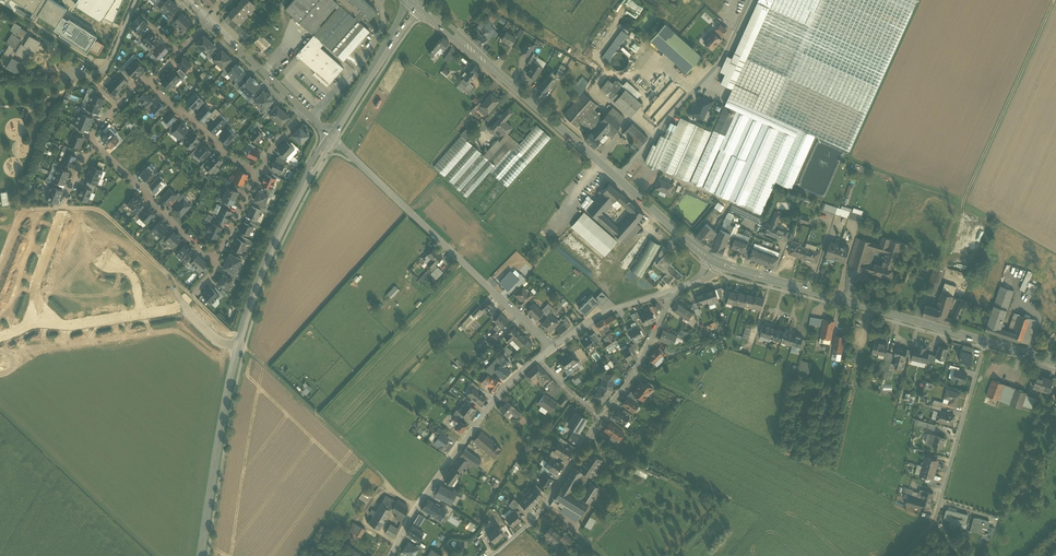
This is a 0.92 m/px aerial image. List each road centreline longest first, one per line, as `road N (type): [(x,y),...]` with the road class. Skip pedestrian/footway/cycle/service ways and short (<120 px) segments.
road 1 (residential): [(678,289),(629,380),(540,513),(491,555)]
road 2 (residential): [(552,348),(331,137)]
road 3 (primary): [(714,260),(986,342)]
road 4 (primary): [(416,1),(618,179)]
road 5 (residential): [(552,348),(492,403),(390,555)]
road 6 (unclassified): [(986,342),(934,522),(900,555)]
road 7 (track): [(416,506),(245,347)]
road 8 (primary): [(237,349),(268,256),(331,137)]
road 9 (track): [(1054,0),(962,207)]
road 10 (unclassified): [(749,0),(724,57),(618,179)]
road 11 (primary): [(200,555),(237,349)]
road 12 (track): [(245,347),(101,209)]
road 13 (residential): [(96,145),(214,255)]
road 14 (primary): [(331,137),(416,1)]
road 15 (residential): [(149,84),(225,156),(260,173)]
road 16 (residential): [(678,289),(602,314),(552,348)]
road 17 (residential): [(305,113),(209,21)]
road 18 (primary): [(618,179),(714,260)]

